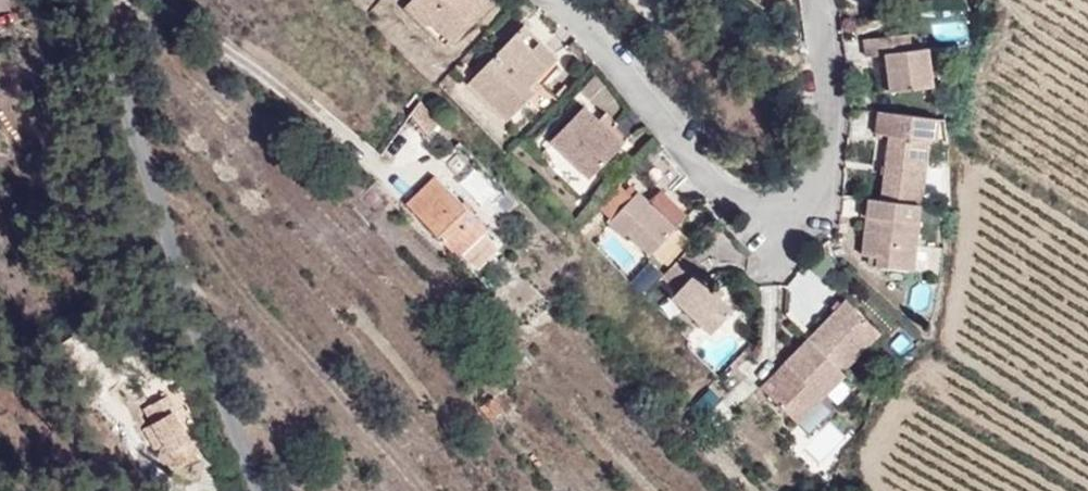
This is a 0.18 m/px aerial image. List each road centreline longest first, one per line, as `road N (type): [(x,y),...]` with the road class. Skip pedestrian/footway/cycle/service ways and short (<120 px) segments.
road 1 (unclassified): [(94,0),(259,490)]

